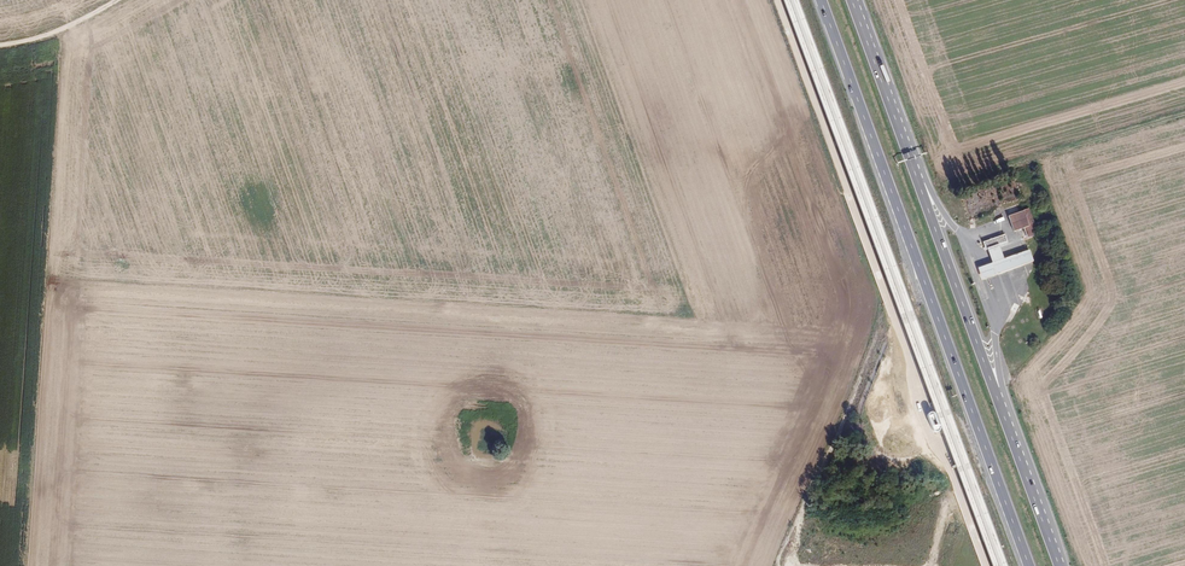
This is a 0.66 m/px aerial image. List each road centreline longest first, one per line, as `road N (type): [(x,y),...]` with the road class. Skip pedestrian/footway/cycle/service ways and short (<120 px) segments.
road 1 (trunk): [(820,0),(1028,565)]
road 2 (trunk): [(997,392),(917,182)]
road 3 (trunk): [(917,182),(854,0)]
road 4 (trunk): [(1060,565),(997,392)]
road 5 (track): [(0,44),(55,33),(115,0)]

